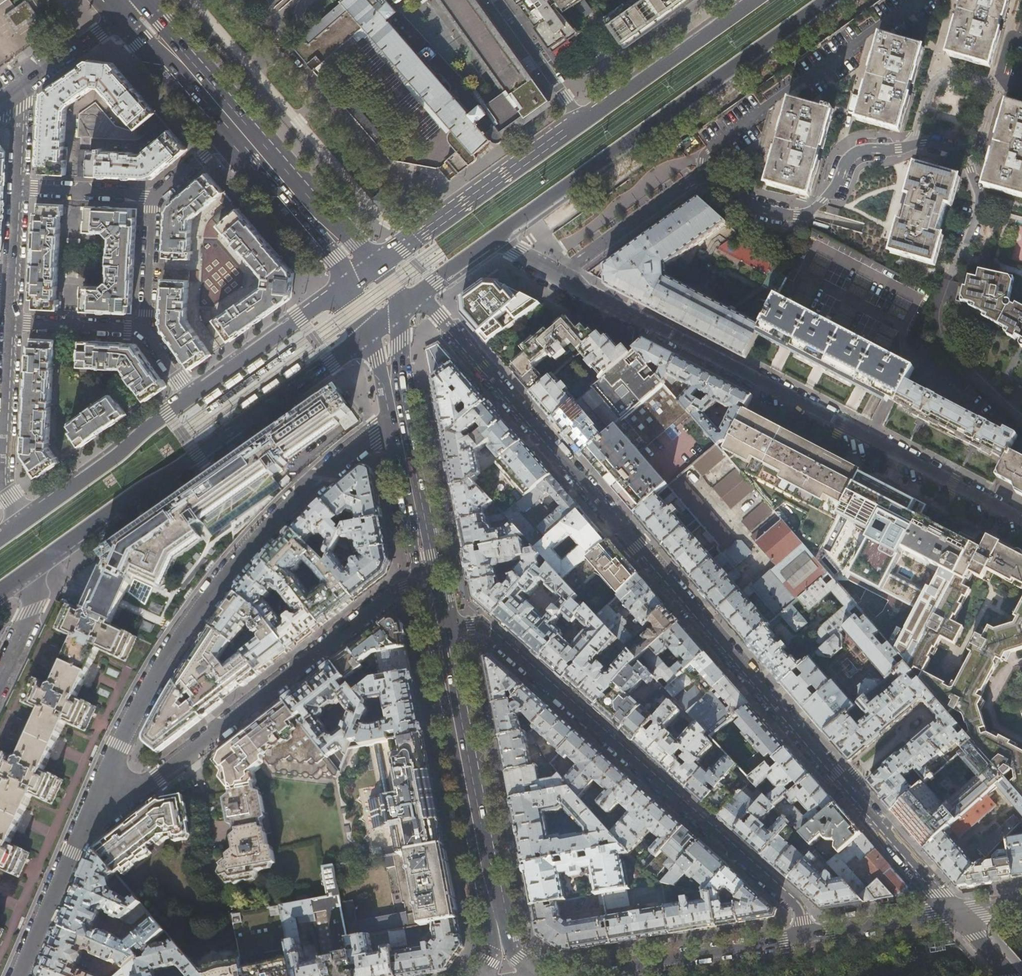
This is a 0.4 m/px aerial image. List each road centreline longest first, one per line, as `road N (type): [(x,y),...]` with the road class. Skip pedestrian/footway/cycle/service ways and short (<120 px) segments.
road 1 (residential): [(420,294),(844,786)]
road 2 (residential): [(392,427),(311,488),(207,601),(143,698),(79,837)]
road 3 (residential): [(559,276),(1019,518)]
road 4 (residential): [(451,626),(485,628),(809,918),(814,936)]
road 5 (residential): [(915,146),(852,156),(825,202),(797,216),(762,210),(704,174),(559,276)]
road 6 (residential): [(79,837),(385,600),(422,583)]
road 7 (primary): [(34,569),(371,333)]
road 8 (primary): [(499,234),(828,0)]
road 9 (primary): [(422,583),(492,950),(488,975)]
road 10 (primary): [(531,975),(513,950),(451,626)]
road 11 (residential): [(1021,424),(934,337),(939,298),(979,211),(967,152)]
road 12 (primary): [(442,578),(403,365),(400,309)]
road 13 (primary): [(580,122),(375,266)]
road 14 (secondary): [(814,936),(578,975)]
road 15 (primary): [(755,0),(580,122)]
road 16 (primary): [(190,399),(25,519)]
road 17 (residential): [(967,152),(983,135),(992,101),(985,85),(956,75),(930,86),(915,146)]
road 18 (primary): [(342,290),(190,399)]
road 19 (residential): [(844,786),(955,913)]
road 20 (primary): [(236,130),(128,9)]
road 21 (primary): [(392,427),(422,583)]
road 22 (residential): [(79,837),(21,975)]
road 23 (residential): [(580,122),(497,0)]
road 24 (primary): [(334,237),(236,130)]
road 25 (secondary): [(955,913),(814,936)]
road 26 (residential): [(157,195),(17,186)]
road 27 (residential): [(17,90),(128,9)]
road 28 (residential): [(146,328),(10,322)]
road 29 (residential): [(146,328),(157,195)]

